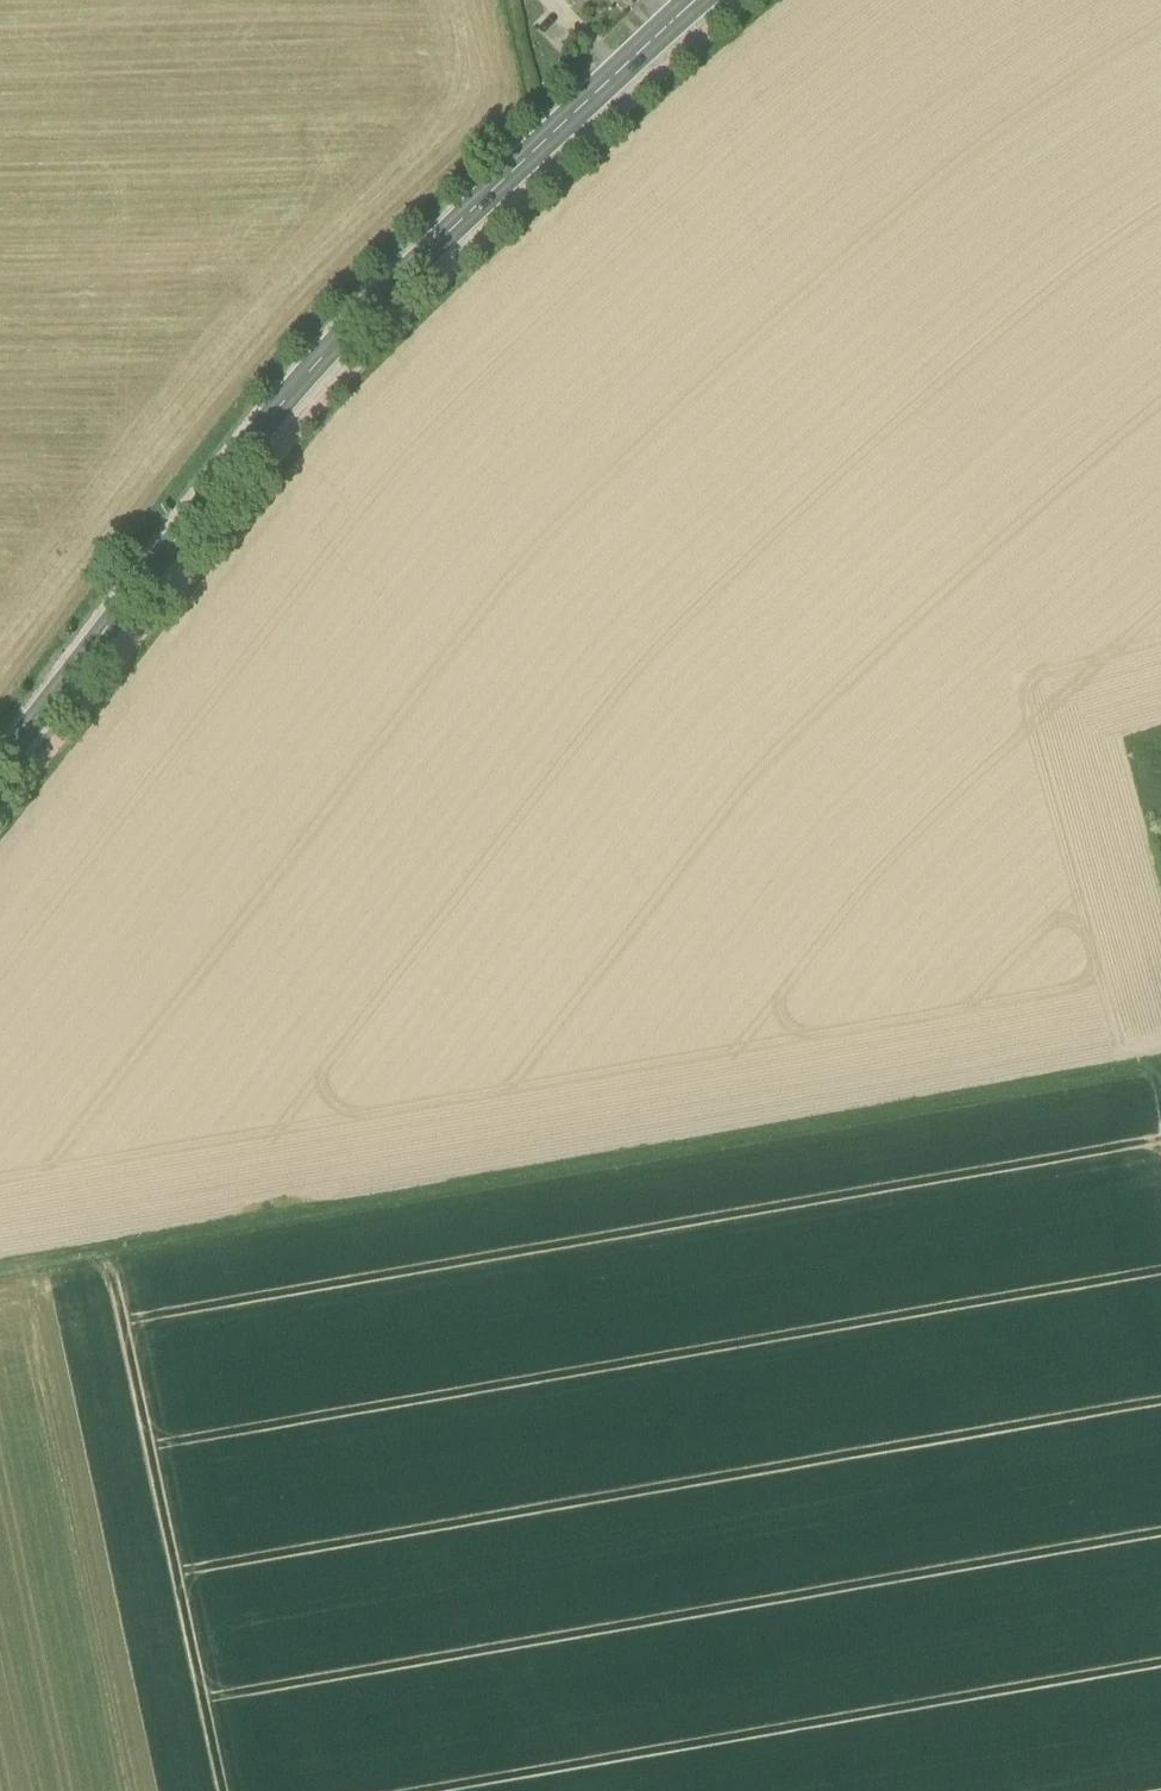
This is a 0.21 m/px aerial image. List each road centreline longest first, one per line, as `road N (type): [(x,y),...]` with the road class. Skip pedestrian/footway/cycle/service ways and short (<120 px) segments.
road 1 (track): [(0,1271),(1160,1063)]
road 2 (tertiary): [(0,767),(303,381),(698,0)]

